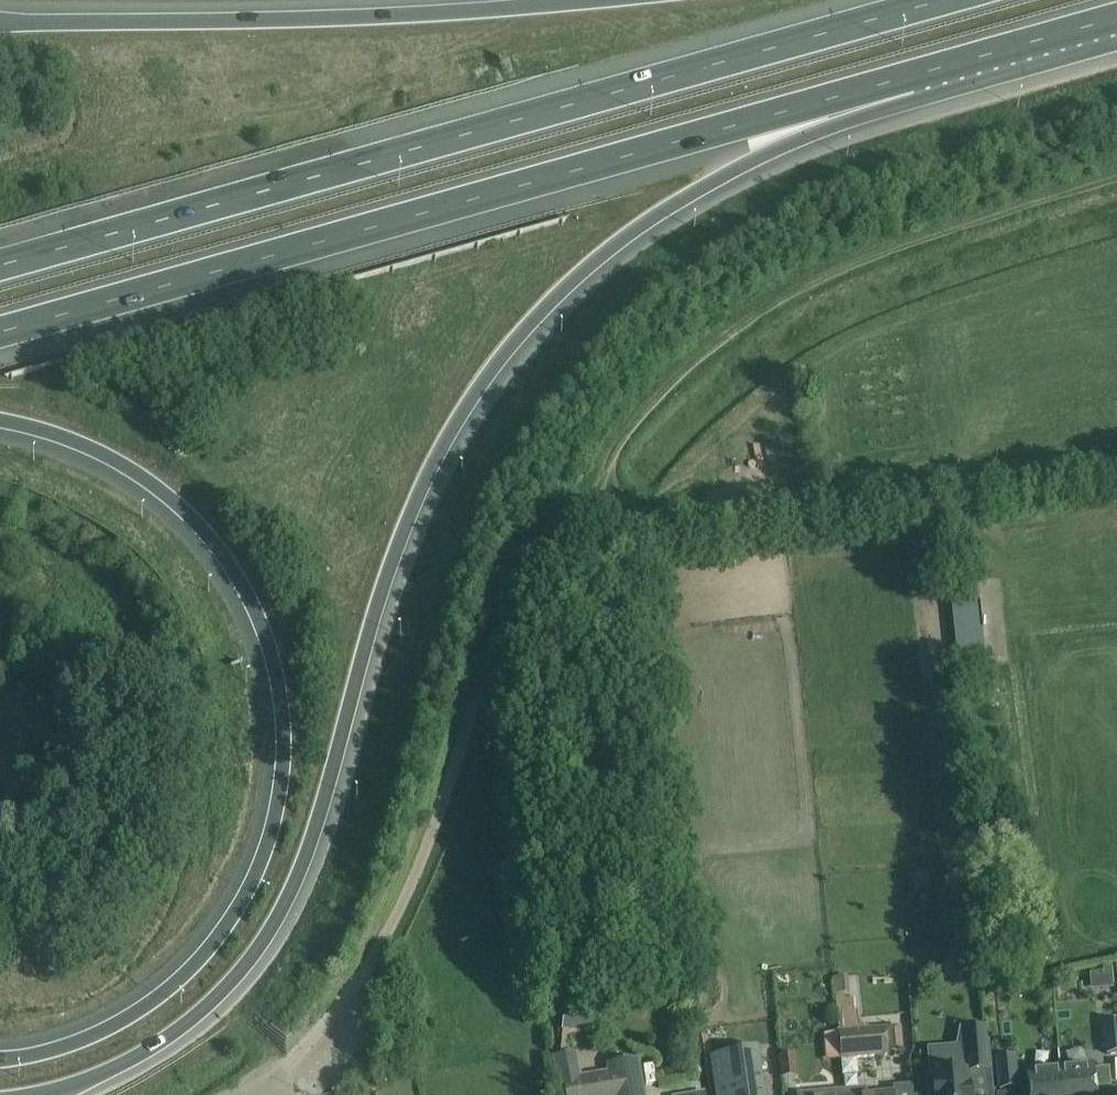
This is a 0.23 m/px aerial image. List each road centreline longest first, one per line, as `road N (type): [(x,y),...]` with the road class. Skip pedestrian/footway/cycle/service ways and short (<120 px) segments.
road 1 (motorway): [(41,1094),(127,1062),(183,1027),(266,937),(310,847),(405,526),(465,403),(519,333),(616,244),(694,192),(979,57)]
road 2 (motorway): [(0,332),(979,57)]
road 3 (motorway): [(948,0),(0,269)]
road 4 (motorway): [(0,419),(105,452),(168,492),(208,532),(260,619),(277,671),(285,746),(259,866),(202,956),(111,1026),(0,1058)]
road 5 (unclassified): [(253,1094),(360,973),(390,919),(520,600),(561,554),(635,532)]
road 6 (motorway): [(601,0),(335,18),(0,24)]
road 7 (track): [(1116,459),(635,532)]
road 8 (motorway): [(979,57),(1116,19)]

